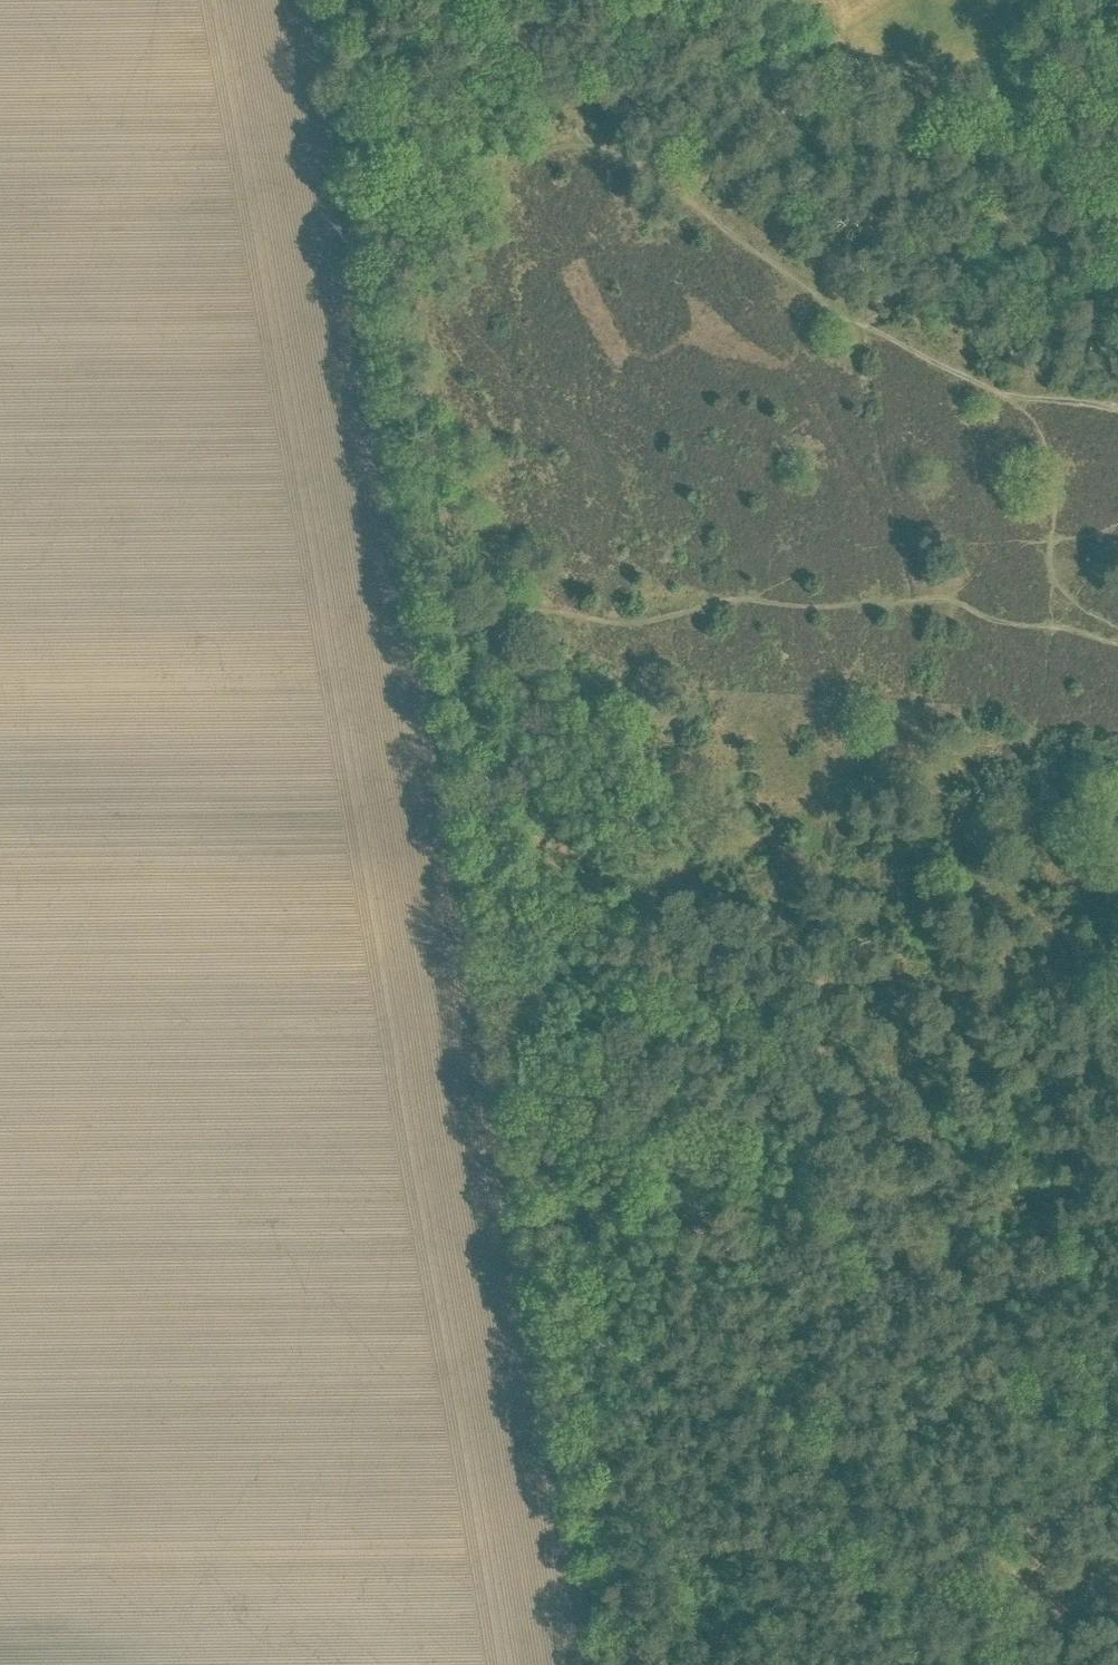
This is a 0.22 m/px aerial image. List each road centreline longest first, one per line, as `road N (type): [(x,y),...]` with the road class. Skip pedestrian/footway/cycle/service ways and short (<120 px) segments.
road 1 (track): [(457,0),(594,132),(884,333),(1003,391),(1117,411)]

